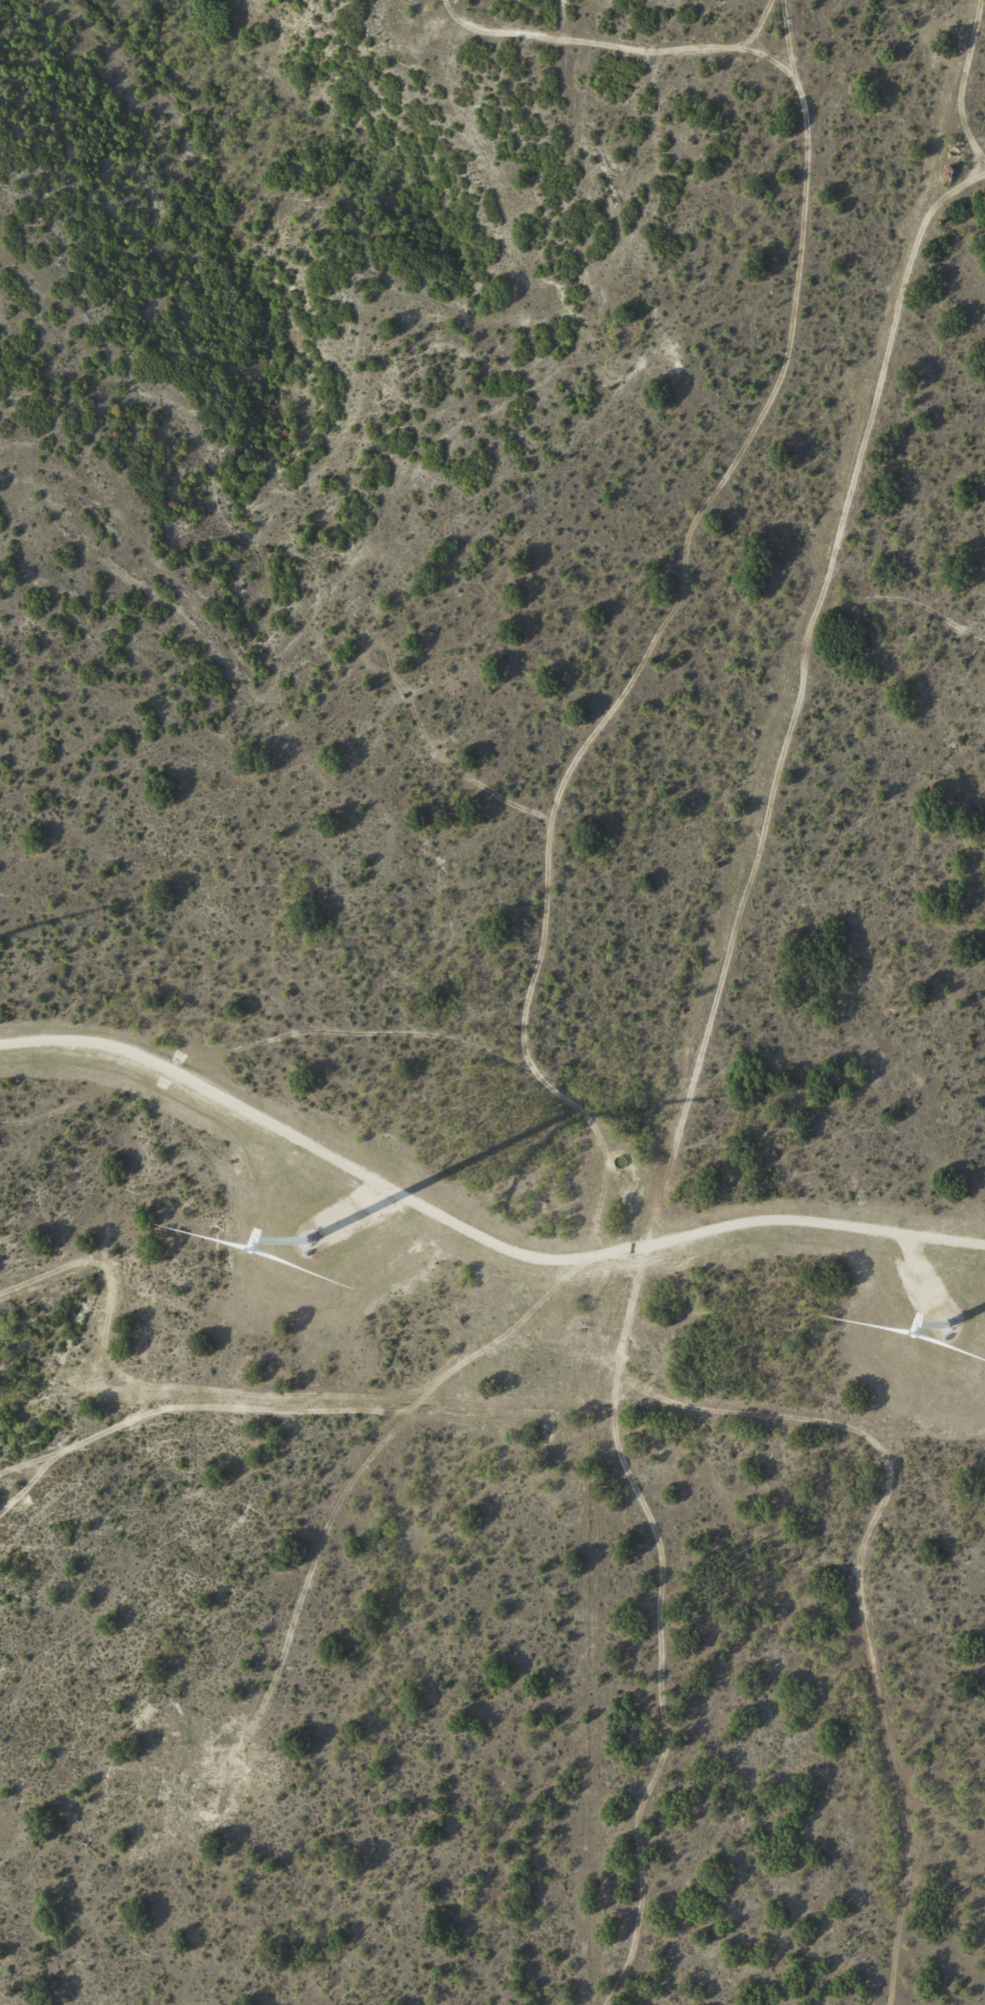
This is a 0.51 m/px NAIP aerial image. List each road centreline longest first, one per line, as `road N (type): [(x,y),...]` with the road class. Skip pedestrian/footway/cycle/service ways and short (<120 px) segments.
road 1 (residential): [(984,134),(935,231),(869,491),(869,571),(984,747)]
road 2 (residential): [(984,976),(908,1091),(901,1221),(926,1346),(984,1390)]

